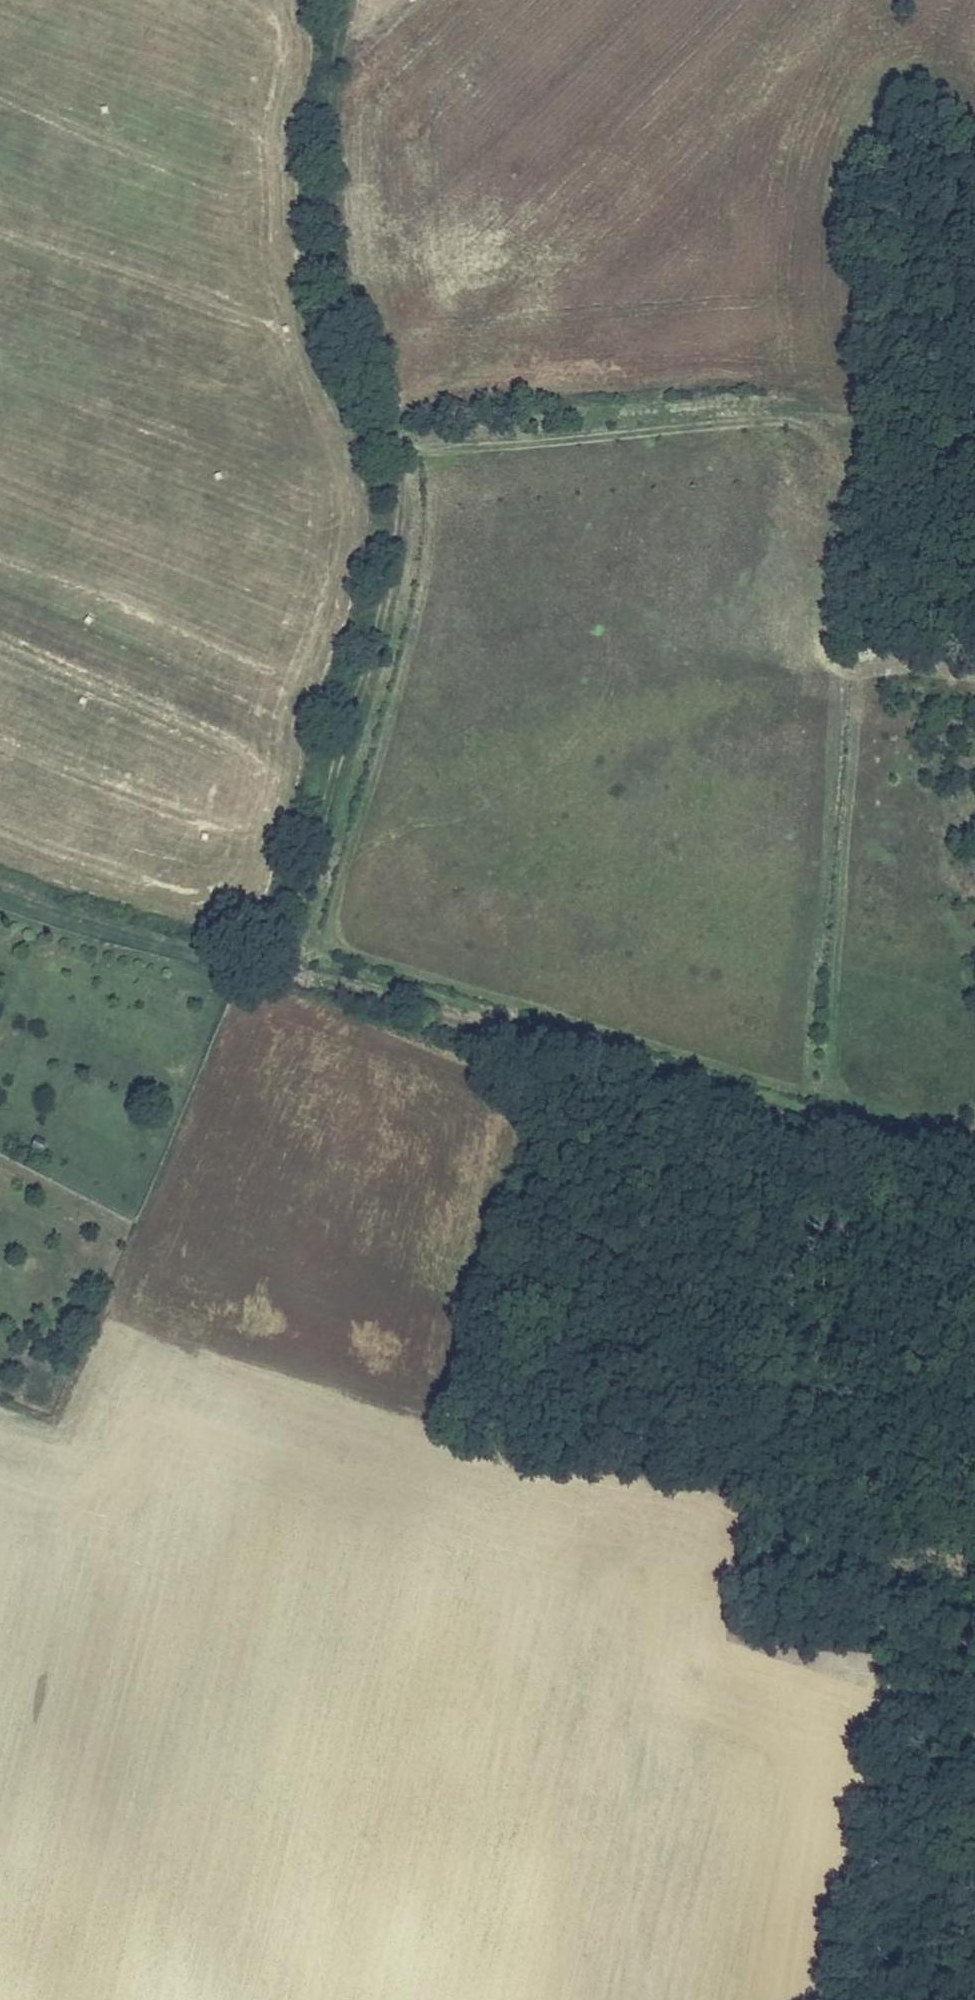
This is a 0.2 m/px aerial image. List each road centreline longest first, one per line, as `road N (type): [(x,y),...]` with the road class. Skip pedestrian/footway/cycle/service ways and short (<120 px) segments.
road 1 (track): [(0,884),(209,956),(280,950),(327,895),(414,403),(350,188),(341,0)]

